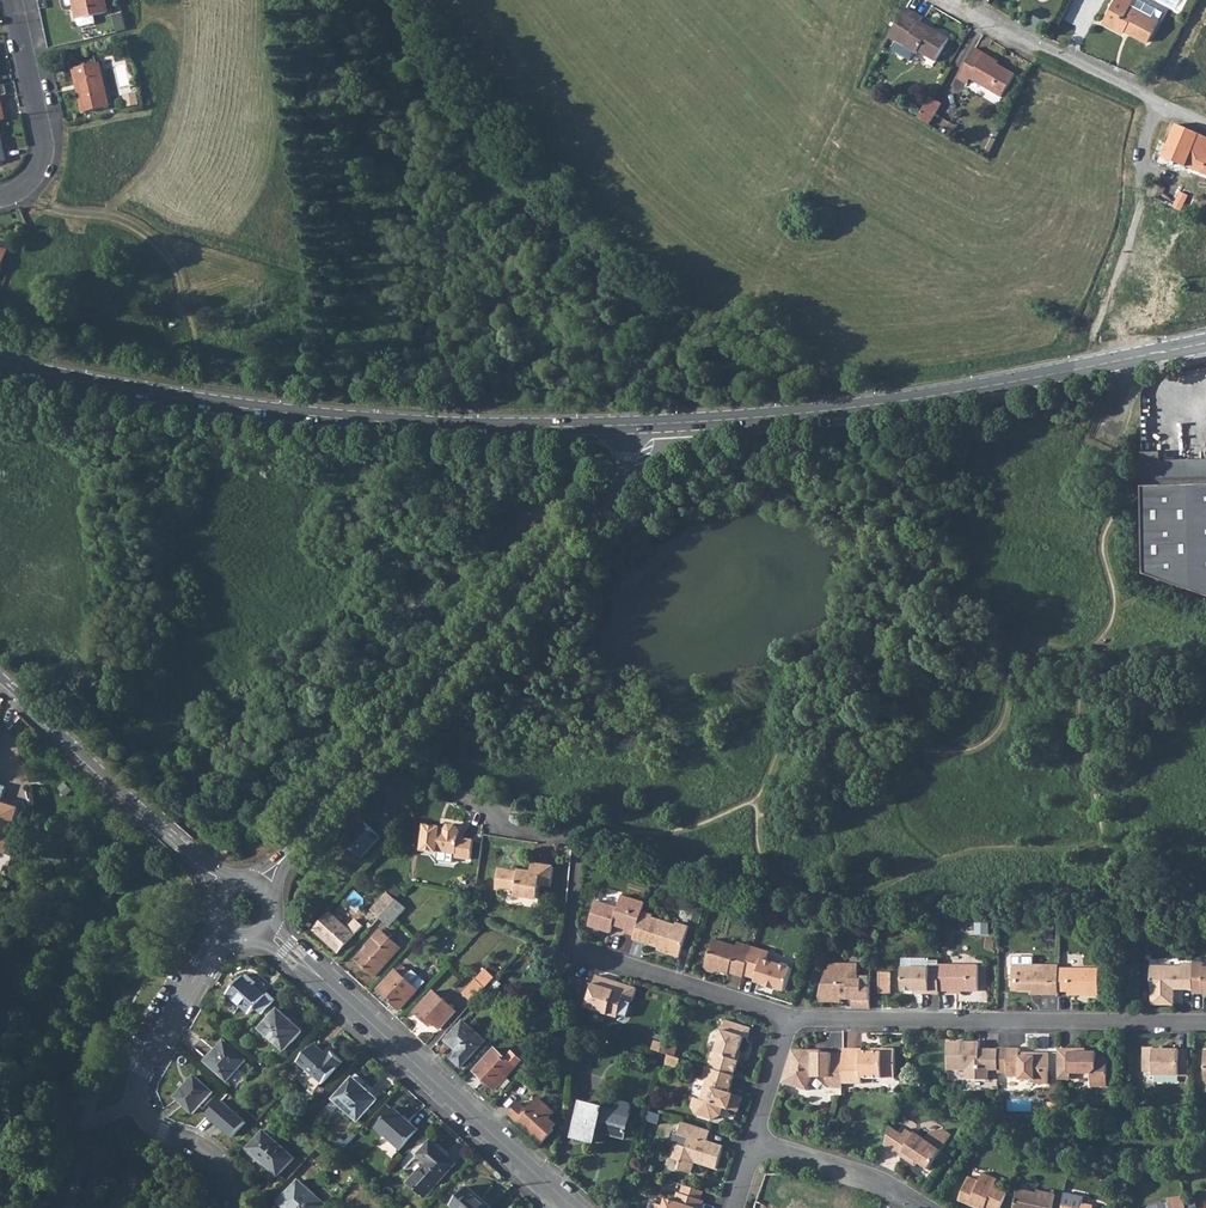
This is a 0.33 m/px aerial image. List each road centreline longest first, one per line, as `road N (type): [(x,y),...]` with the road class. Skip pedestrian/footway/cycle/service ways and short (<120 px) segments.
road 1 (tertiary): [(659,424),(350,418),(152,394),(0,362)]
road 2 (residential): [(659,424),(642,459),(464,666),(314,817),(263,892)]
road 3 (tertiary): [(1205,343),(839,411),(659,424)]
road 4 (residential): [(265,930),(574,1207)]
road 5 (residential): [(1205,1023),(793,1018)]
road 6 (residential): [(227,892),(0,676)]
road 7 (unclassified): [(1205,126),(1042,54),(953,0)]
road 8 (track): [(1095,367),(1092,343),(1131,237),(1145,128),(1159,103)]
road 9 (residential): [(793,1018),(572,947),(566,957)]
road 10 (residential): [(0,201),(21,199),(45,178),(50,152),(14,0)]
road 11 (residential): [(136,1110),(143,1073),(228,933)]
road 12 (residential): [(923,1207),(892,1187),(755,1140)]
road 13 (residential): [(236,1207),(228,1172),(136,1110)]
road 14 (residential): [(69,1207),(88,1132),(102,1115),(136,1110)]
road 15 (residential): [(755,1140),(793,1018)]

